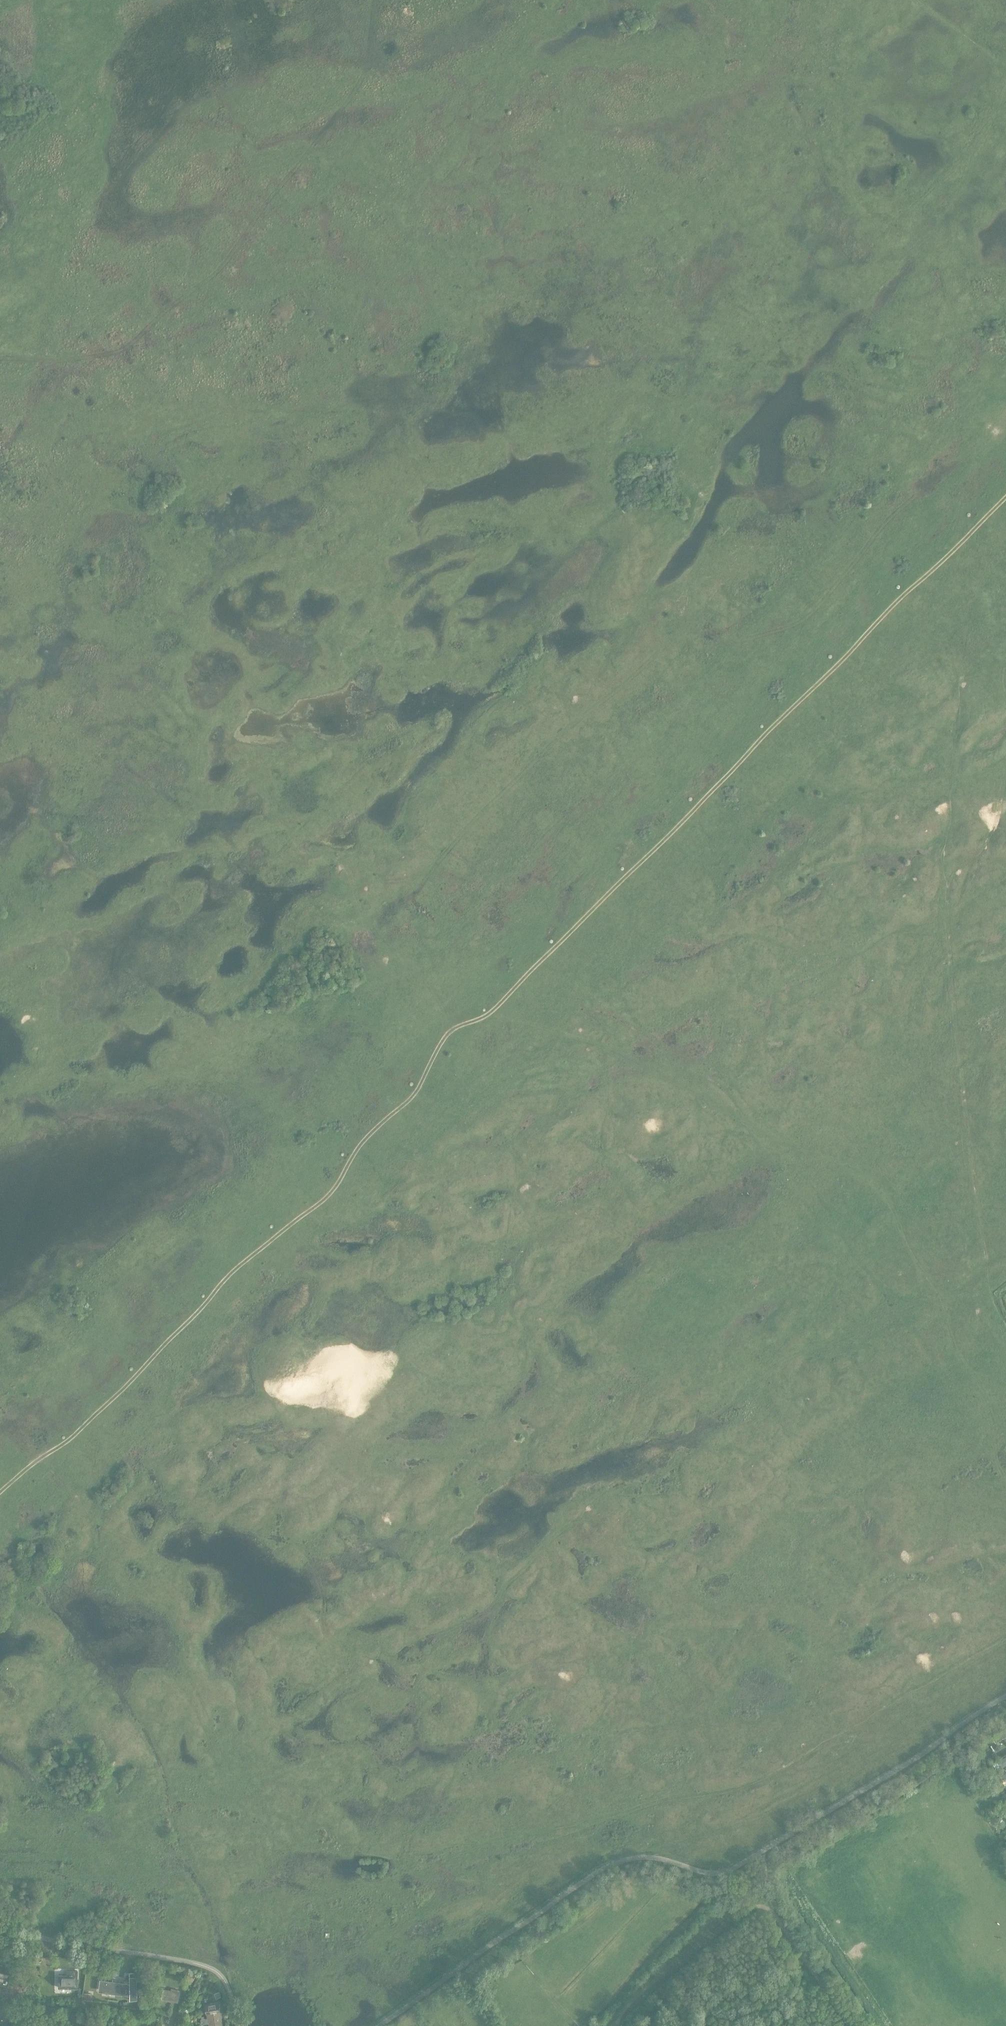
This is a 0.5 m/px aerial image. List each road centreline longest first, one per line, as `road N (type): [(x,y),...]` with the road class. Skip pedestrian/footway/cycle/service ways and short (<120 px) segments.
road 1 (track): [(0,1489),(72,1438),(242,1261),(323,1198),(355,1150),(419,1087),(457,1026),(380,936),(469,826),(679,631),(736,641),(813,613),(883,524),(1005,421)]
road 2 (track): [(457,1026),(492,1012),(1005,497)]
road 3 (track): [(373,0),(360,80),(214,271),(113,353),(0,358)]

